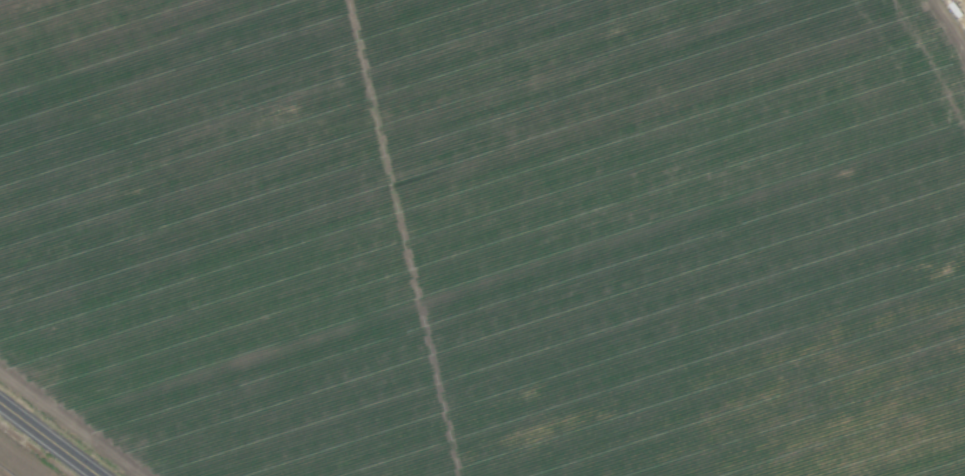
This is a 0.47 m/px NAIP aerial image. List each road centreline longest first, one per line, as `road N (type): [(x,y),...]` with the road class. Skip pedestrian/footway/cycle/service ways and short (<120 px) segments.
road 1 (tertiary): [(0,403),(98,475)]

